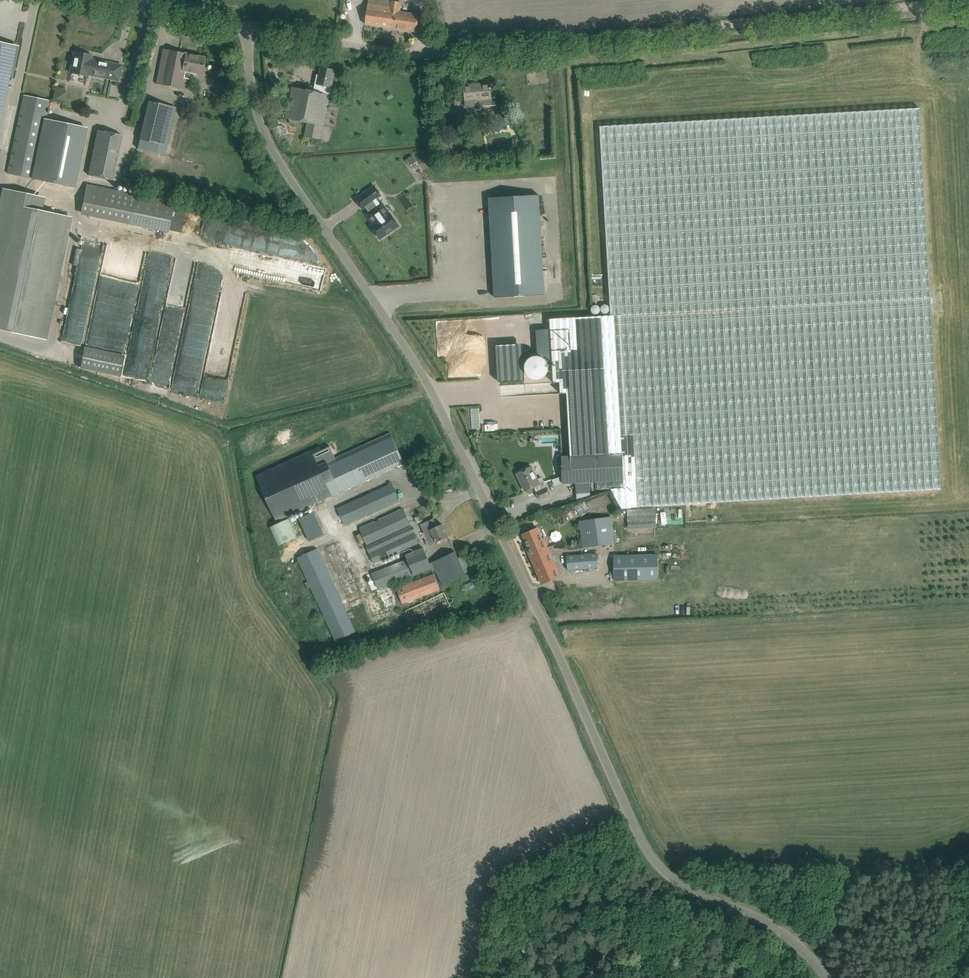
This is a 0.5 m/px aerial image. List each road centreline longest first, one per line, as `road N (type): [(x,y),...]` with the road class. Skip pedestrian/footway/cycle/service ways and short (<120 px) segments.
road 1 (unclassified): [(827,977),(782,933),(678,883),(645,847),(435,397),(267,139),(250,78),(252,26)]
road 2 (track): [(494,47),(968,2)]
road 3 (unclassified): [(494,47),(411,53),(252,26)]
road 4 (unclassified): [(252,26),(128,0)]

